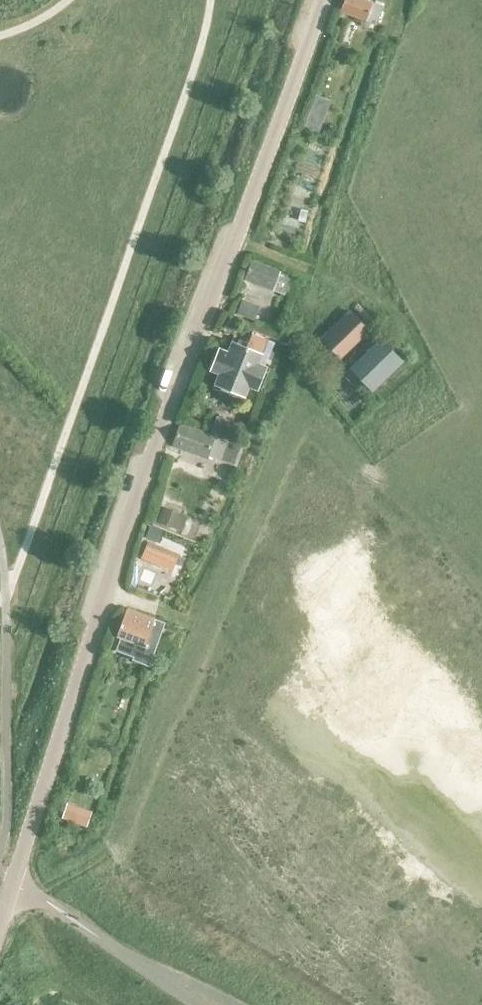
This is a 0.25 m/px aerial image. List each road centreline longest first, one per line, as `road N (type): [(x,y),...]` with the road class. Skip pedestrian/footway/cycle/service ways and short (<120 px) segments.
road 1 (unclassified): [(0,917),(165,421),(323,0)]

